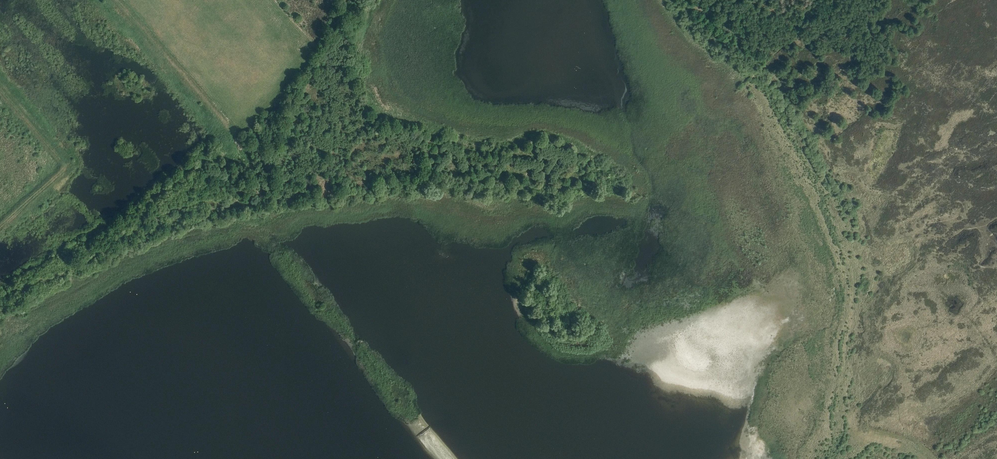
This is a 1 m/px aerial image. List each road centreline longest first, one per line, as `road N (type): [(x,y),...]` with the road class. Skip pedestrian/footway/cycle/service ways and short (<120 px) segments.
road 1 (track): [(0,226),(64,169),(0,91)]

